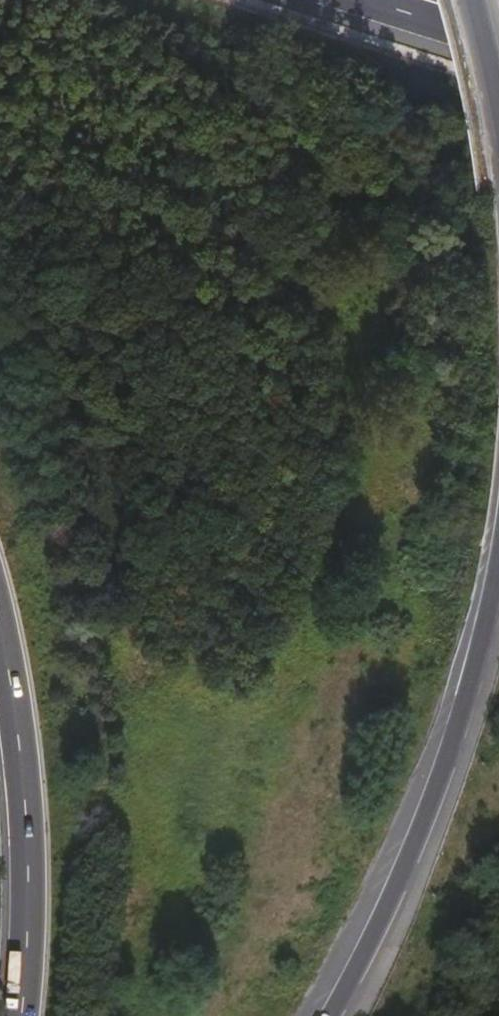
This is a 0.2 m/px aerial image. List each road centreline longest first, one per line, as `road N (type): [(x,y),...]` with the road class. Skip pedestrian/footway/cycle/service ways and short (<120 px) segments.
road 1 (trunk): [(332,1015),(390,914),(445,785),(498,570)]
road 2 (trunk): [(0,630),(18,708),(28,822),(23,1015)]
road 3 (trunk): [(498,191),(457,0)]

